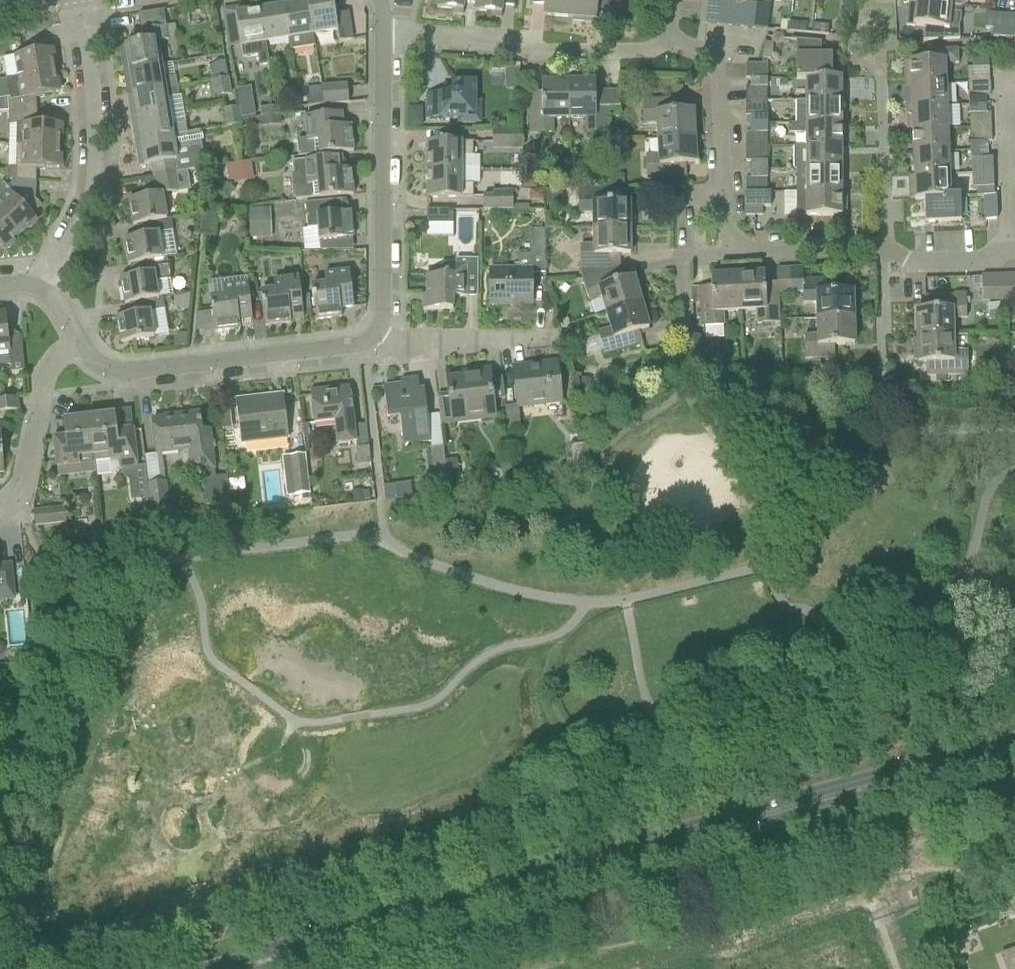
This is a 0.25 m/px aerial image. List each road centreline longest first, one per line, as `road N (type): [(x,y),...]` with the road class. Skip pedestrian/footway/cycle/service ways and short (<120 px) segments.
road 1 (secondary): [(1014,739),(209,968)]
road 2 (secondary): [(268,968),(1014,759)]
road 3 (residential): [(80,343),(98,363),(126,373),(362,342),(376,334),(384,37)]
road 4 (residential): [(43,285),(88,204),(94,165),(80,0)]
road 5 (residential): [(1014,250),(915,262),(888,246),(727,252)]
road 6 (residential): [(384,37),(531,54),(645,51),(665,40)]
road 7 (residential): [(727,252),(725,77),(711,55),(665,40)]
road 8 (residential): [(0,506),(21,487),(46,375),(80,343)]
road 9 (residential): [(683,343),(680,261),(716,261),(727,252)]

